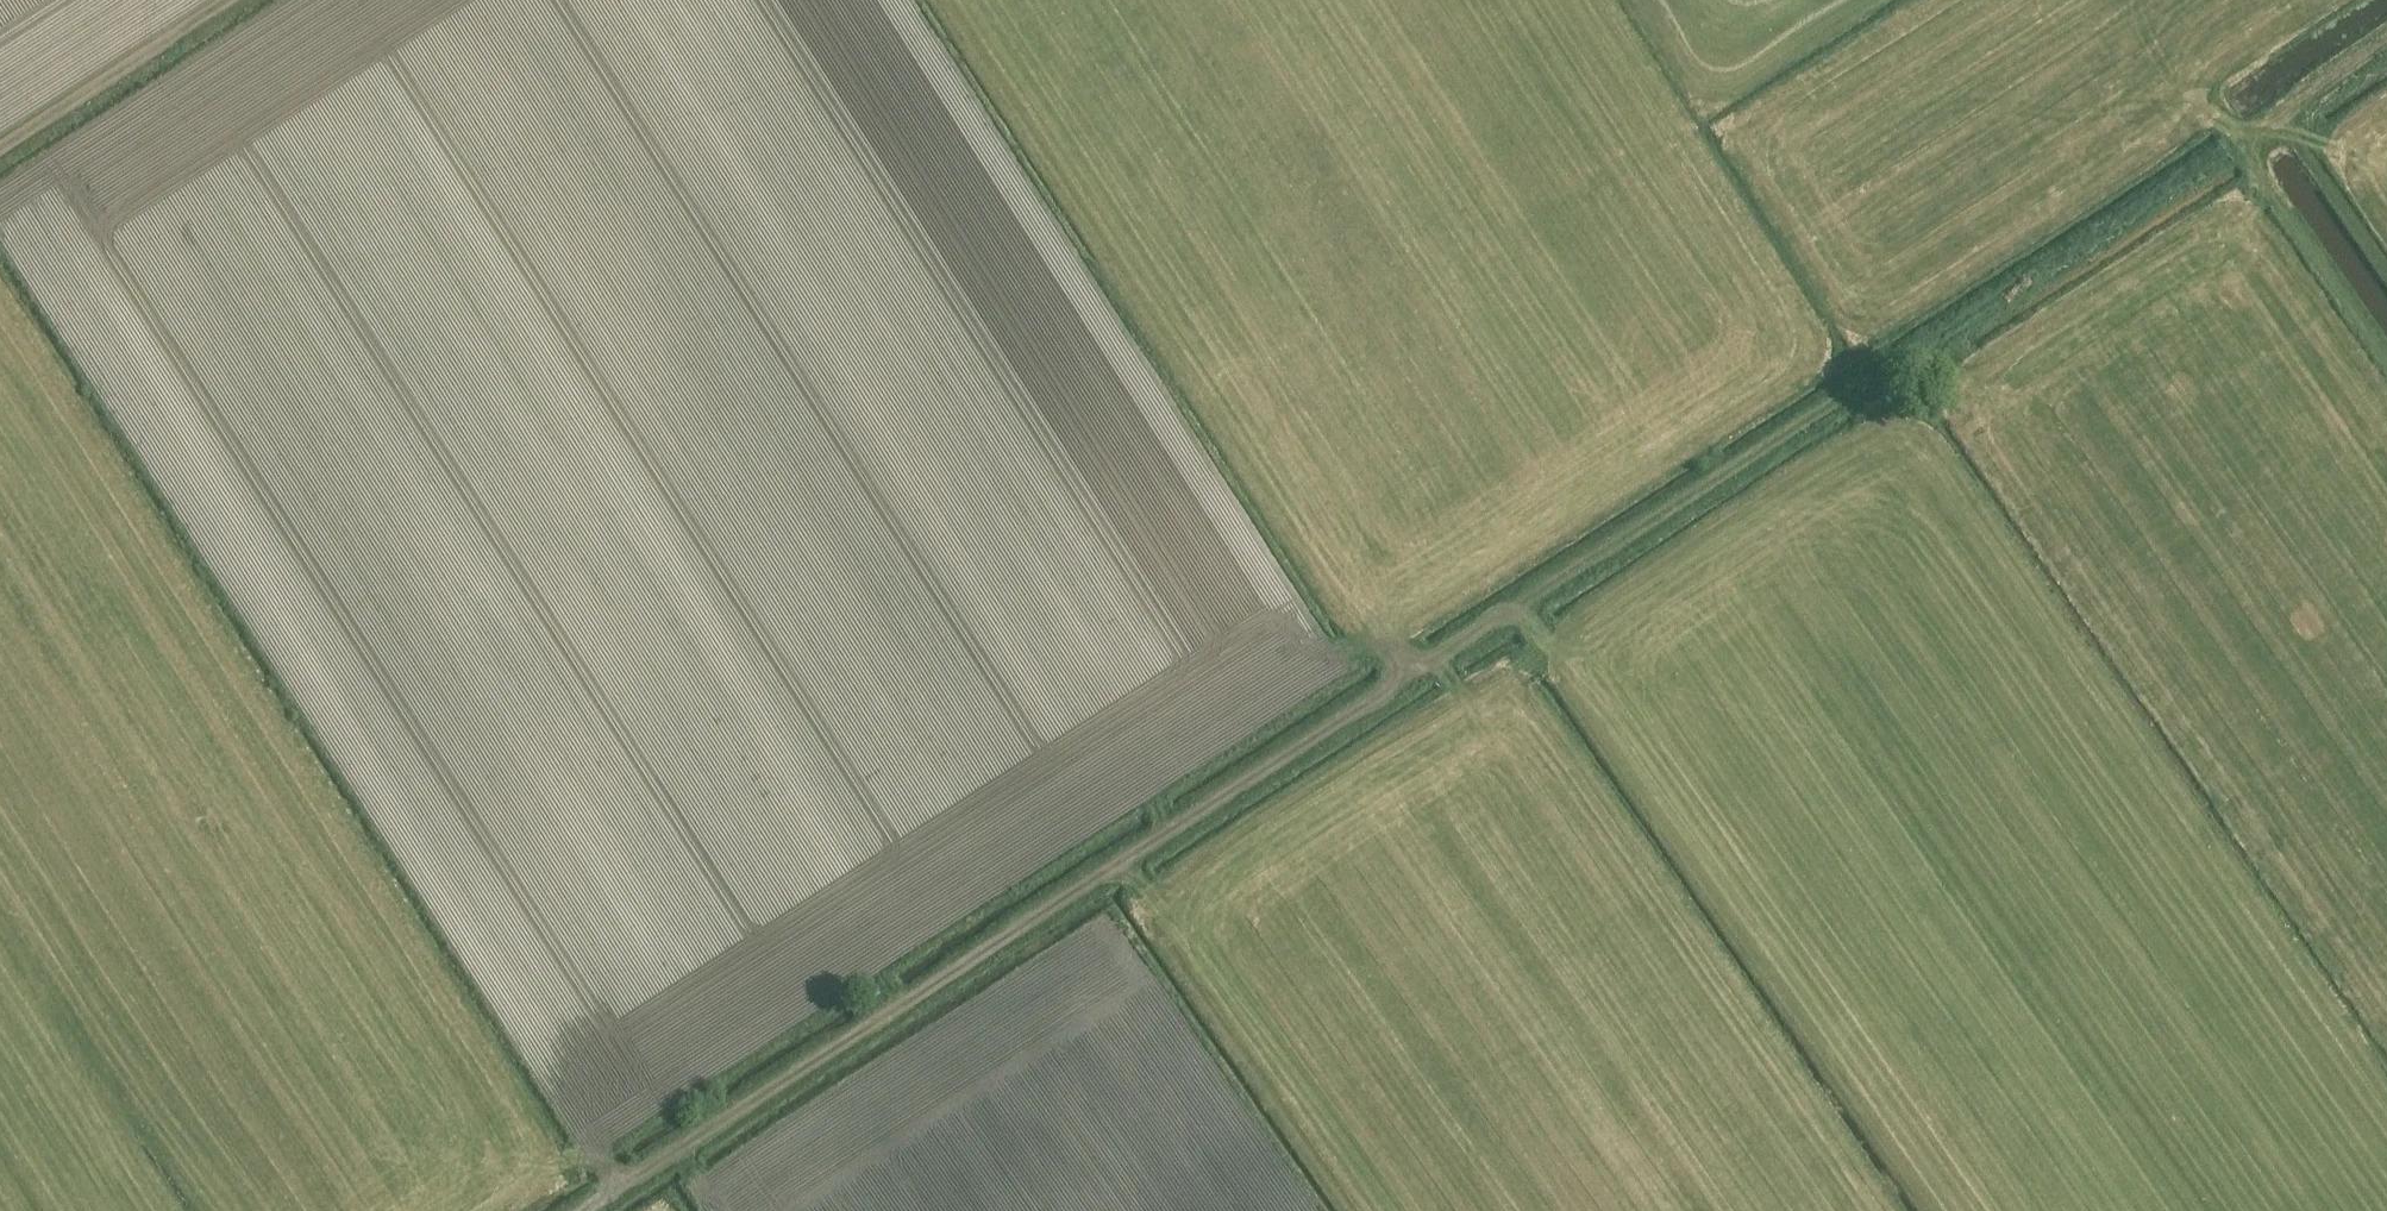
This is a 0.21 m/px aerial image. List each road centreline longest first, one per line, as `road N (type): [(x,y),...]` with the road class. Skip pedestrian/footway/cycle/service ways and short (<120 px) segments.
road 1 (track): [(577,1210),(2386,47)]
road 2 (track): [(0,153),(240,0)]

